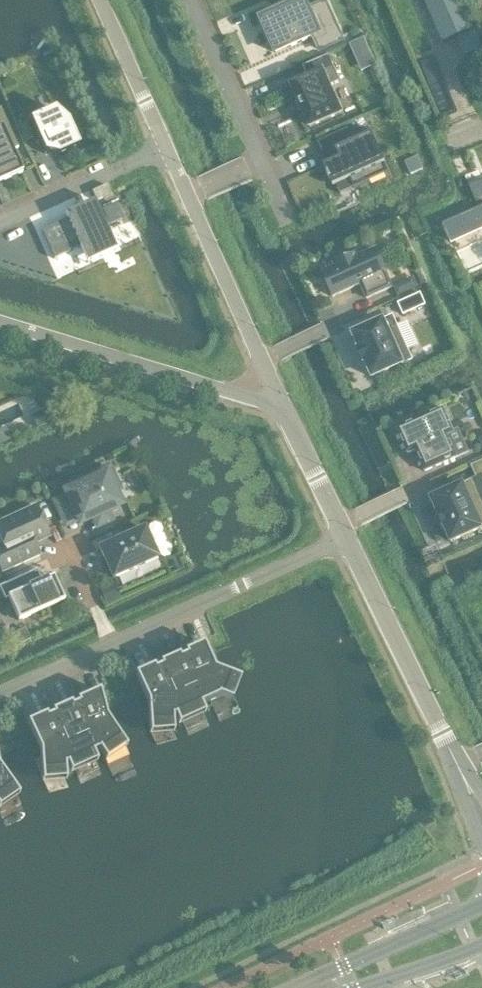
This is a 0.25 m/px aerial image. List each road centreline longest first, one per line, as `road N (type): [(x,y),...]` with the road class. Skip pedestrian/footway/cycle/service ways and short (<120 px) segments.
road 1 (unclassified): [(277,400),(263,404),(0,324)]
road 2 (residential): [(347,538),(111,643)]
road 3 (residential): [(347,538),(457,764)]
road 4 (residential): [(188,196),(277,400)]
road 5 (tertiary): [(481,904),(288,987)]
road 6 (residential): [(0,222),(165,148)]
road 7 (residential): [(189,0),(261,162)]
road 8 (residential): [(99,0),(165,148)]
road 9 (residential): [(277,400),(347,538)]
road 10 (tertiary): [(356,987),(481,945)]
road 11 (residential): [(111,643),(0,693)]

